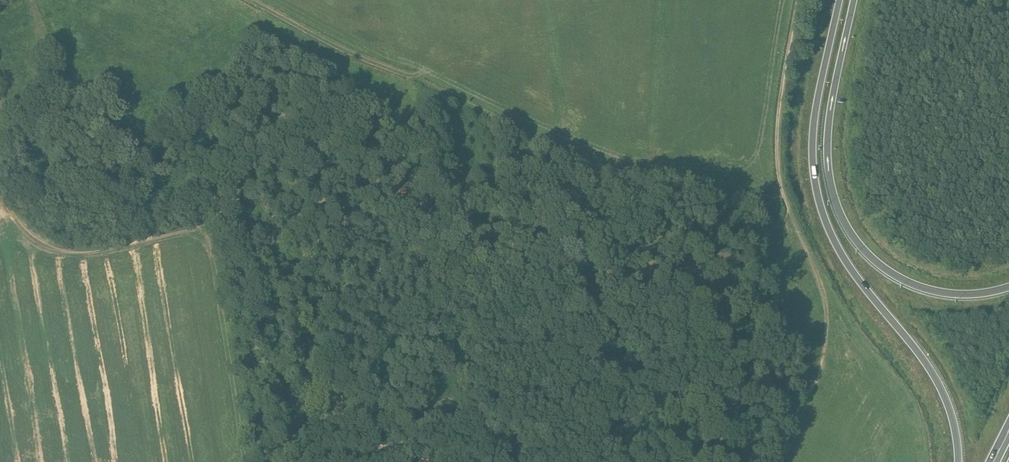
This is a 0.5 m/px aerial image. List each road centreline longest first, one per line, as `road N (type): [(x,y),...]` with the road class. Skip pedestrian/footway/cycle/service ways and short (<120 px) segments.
road 1 (trunk): [(839,0),(813,126),(817,193),(849,264),(932,370),(952,416),(958,461)]
road 2 (trunk): [(1008,292),(957,306),(912,297),(877,273),(850,236),(833,188),(828,125),(854,0)]
road 3 (track): [(790,210),(824,294),(828,327),(772,461)]
road 4 (track): [(525,427),(587,437),(623,426),(716,321)]
road 5 (track): [(250,0),(358,58),(443,92)]
road 6 (track): [(799,0),(777,125),(778,174),(790,210)]

